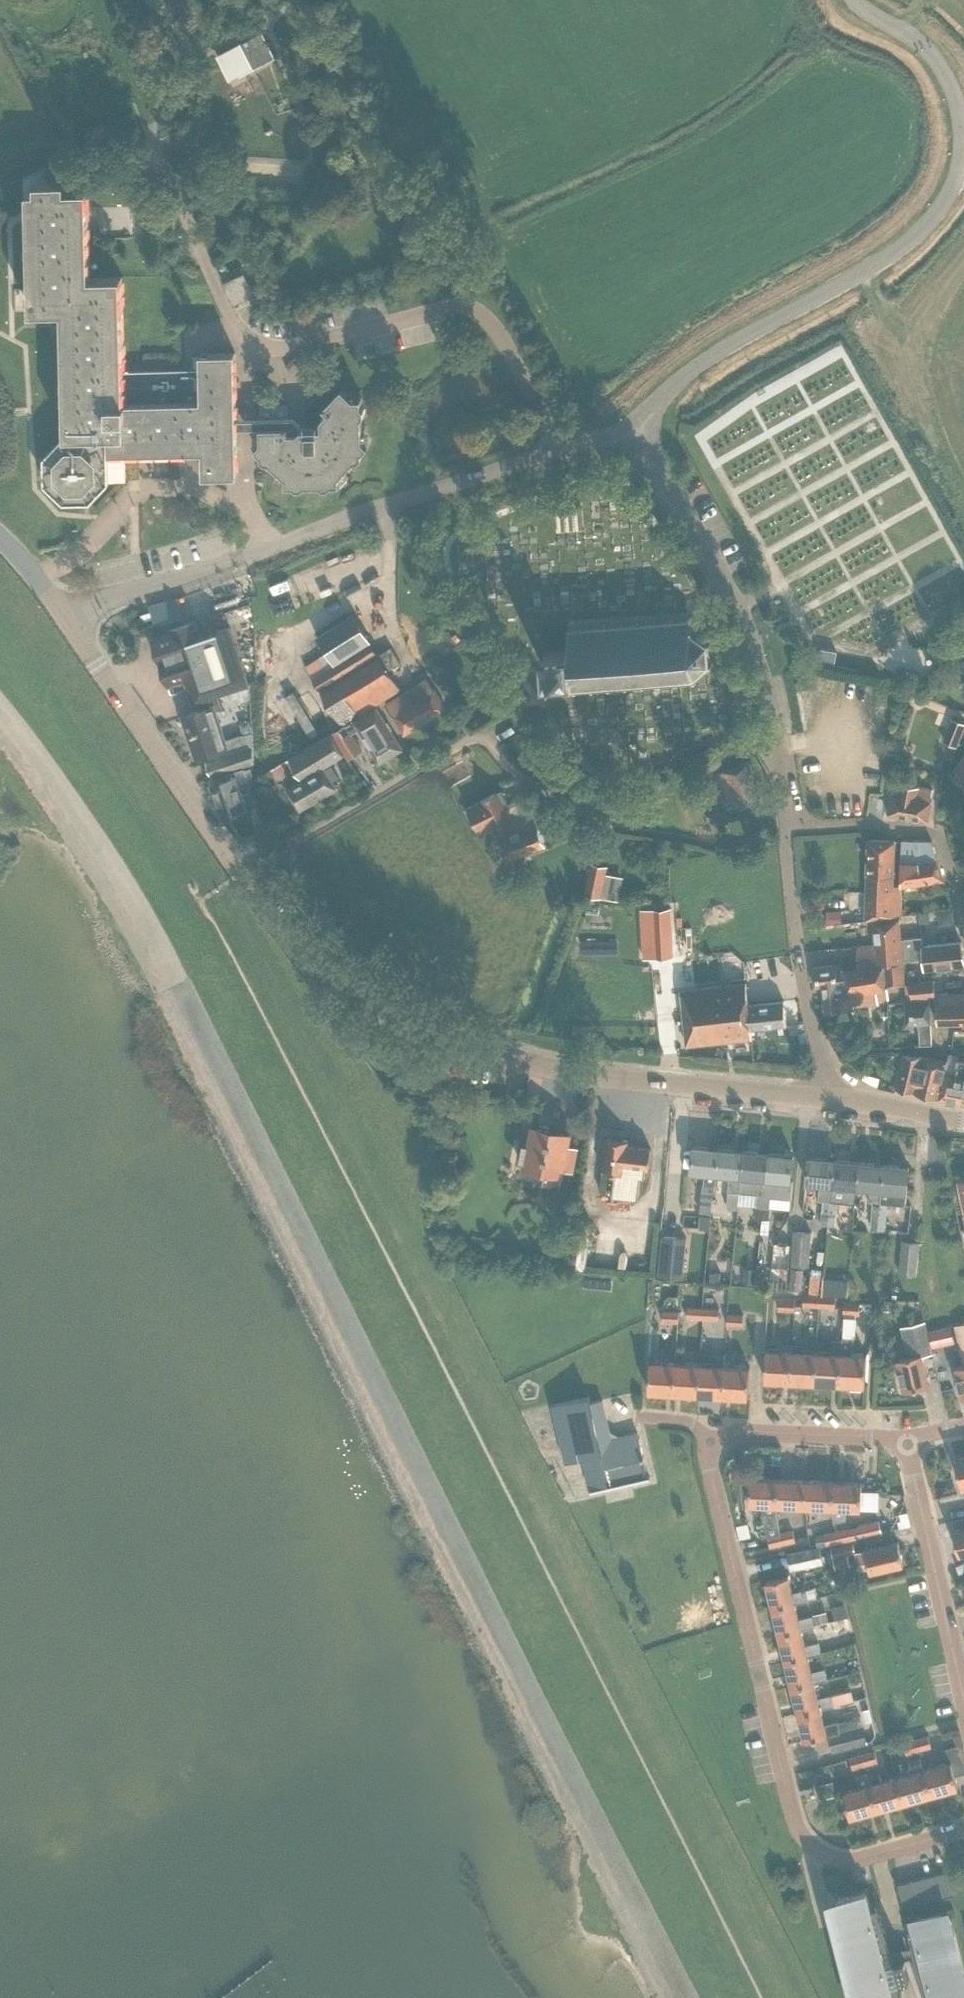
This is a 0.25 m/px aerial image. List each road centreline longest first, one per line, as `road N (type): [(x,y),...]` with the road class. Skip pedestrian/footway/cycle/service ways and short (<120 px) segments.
road 1 (tertiary): [(833,1099),(589,1074),(468,1043),(398,1011),(331,964),(276,916),(241,872)]
road 2 (unclassified): [(638,434),(681,379),(909,242),(949,195),(962,149),(955,93),(920,43),(855,0)]
road 3 (residential): [(559,449),(499,342),(477,319),(454,315),(275,349),(247,342),(154,150)]
road 4 (residential): [(963,1829),(850,1860),(808,1842),(796,1823),(707,1435)]
road 5 (unclassified): [(65,616),(559,449)]
road 6 (unclassified): [(785,833),(768,683),(638,434)]
road 7 (residential): [(241,872),(473,739),(483,739),(527,783),(600,821)]
road 8 (tertiary): [(241,872),(65,616)]
road 9 (residential): [(833,1099),(811,1019),(785,833)]
road 10 (residential): [(963,1694),(909,1444)]
road 11 (residential): [(963,907),(937,836),(863,826),(785,833)]
road 12 (residential): [(909,1444),(707,1435)]
road 13 (track): [(154,150),(94,0)]
road 14 (tertiary): [(963,1118),(833,1099)]

